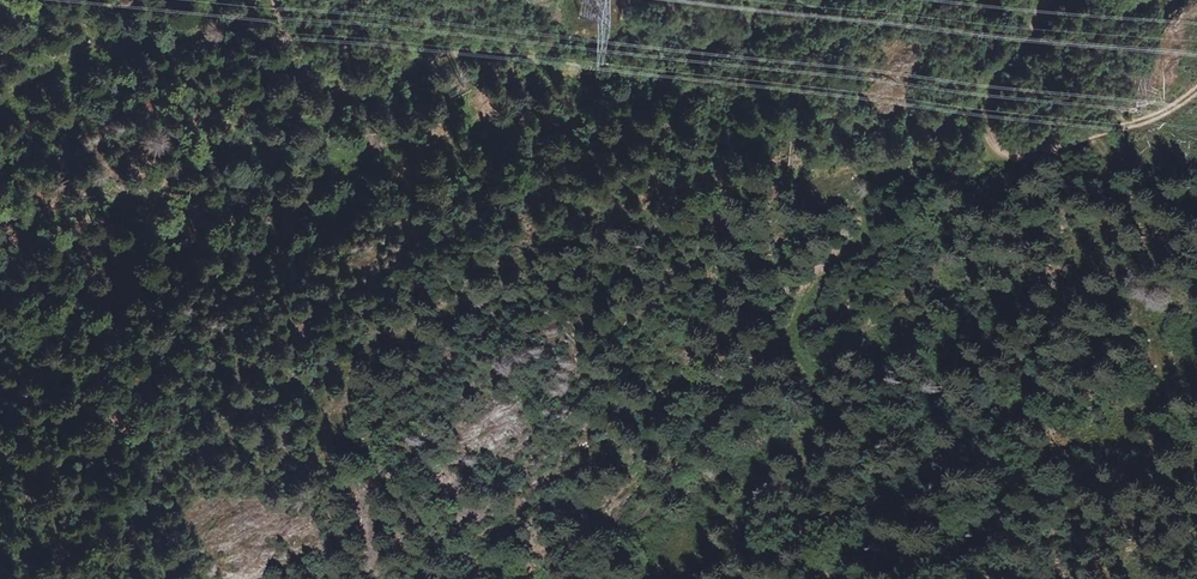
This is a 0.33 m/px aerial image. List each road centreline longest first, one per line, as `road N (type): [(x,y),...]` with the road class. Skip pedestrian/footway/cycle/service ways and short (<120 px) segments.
road 1 (track): [(841,0),(667,68),(551,65),(494,45),(434,53),(391,84),(333,93),(306,76),(277,0)]
road 2 (track): [(1039,0),(1002,71),(989,148),(1008,157),(1125,128),(1196,93)]

